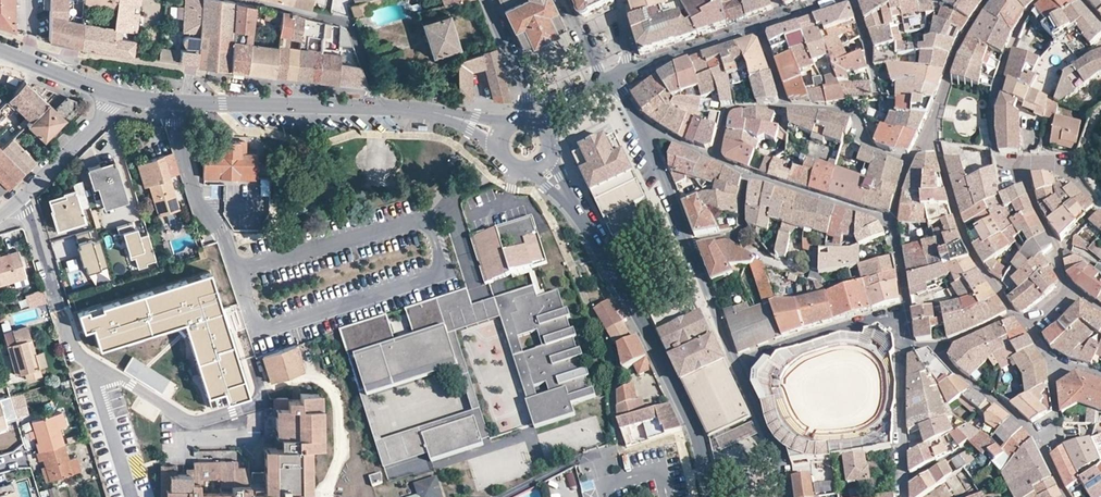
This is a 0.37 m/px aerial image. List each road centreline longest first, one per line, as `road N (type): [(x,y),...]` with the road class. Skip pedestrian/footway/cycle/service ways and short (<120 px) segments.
road 1 (tertiary): [(710,496),(698,438),(648,335),(590,233),(540,166)]
road 2 (tertiary): [(111,96),(379,107)]
road 3 (residential): [(1013,314),(969,250),(931,122)]
road 4 (residential): [(1043,0),(1019,27),(992,104),(998,161),(1022,166)]
road 5 (residential): [(740,371),(809,337),(905,322)]
road 6 (residential): [(111,96),(103,117),(0,213)]
road 7 (residential): [(932,346),(1035,435),(1042,450)]
road 8 (residential): [(892,223),(748,175)]
road 9 (residential): [(903,350),(904,496)]
road 10 (residential): [(785,107),(849,115),(875,150),(910,162)]
road 11 (residential): [(931,122),(960,46),(990,0)]
road 12 (residential): [(690,245),(740,371)]
road 13 (residential): [(785,496),(772,442),(740,371)]
road 14 (residential): [(1022,166),(1071,288)]
road 15 (residential): [(486,0),(523,91),(511,121)]
road 16 (residential): [(637,69),(758,28)]
road 17 (tertiary): [(0,50),(111,96)]

